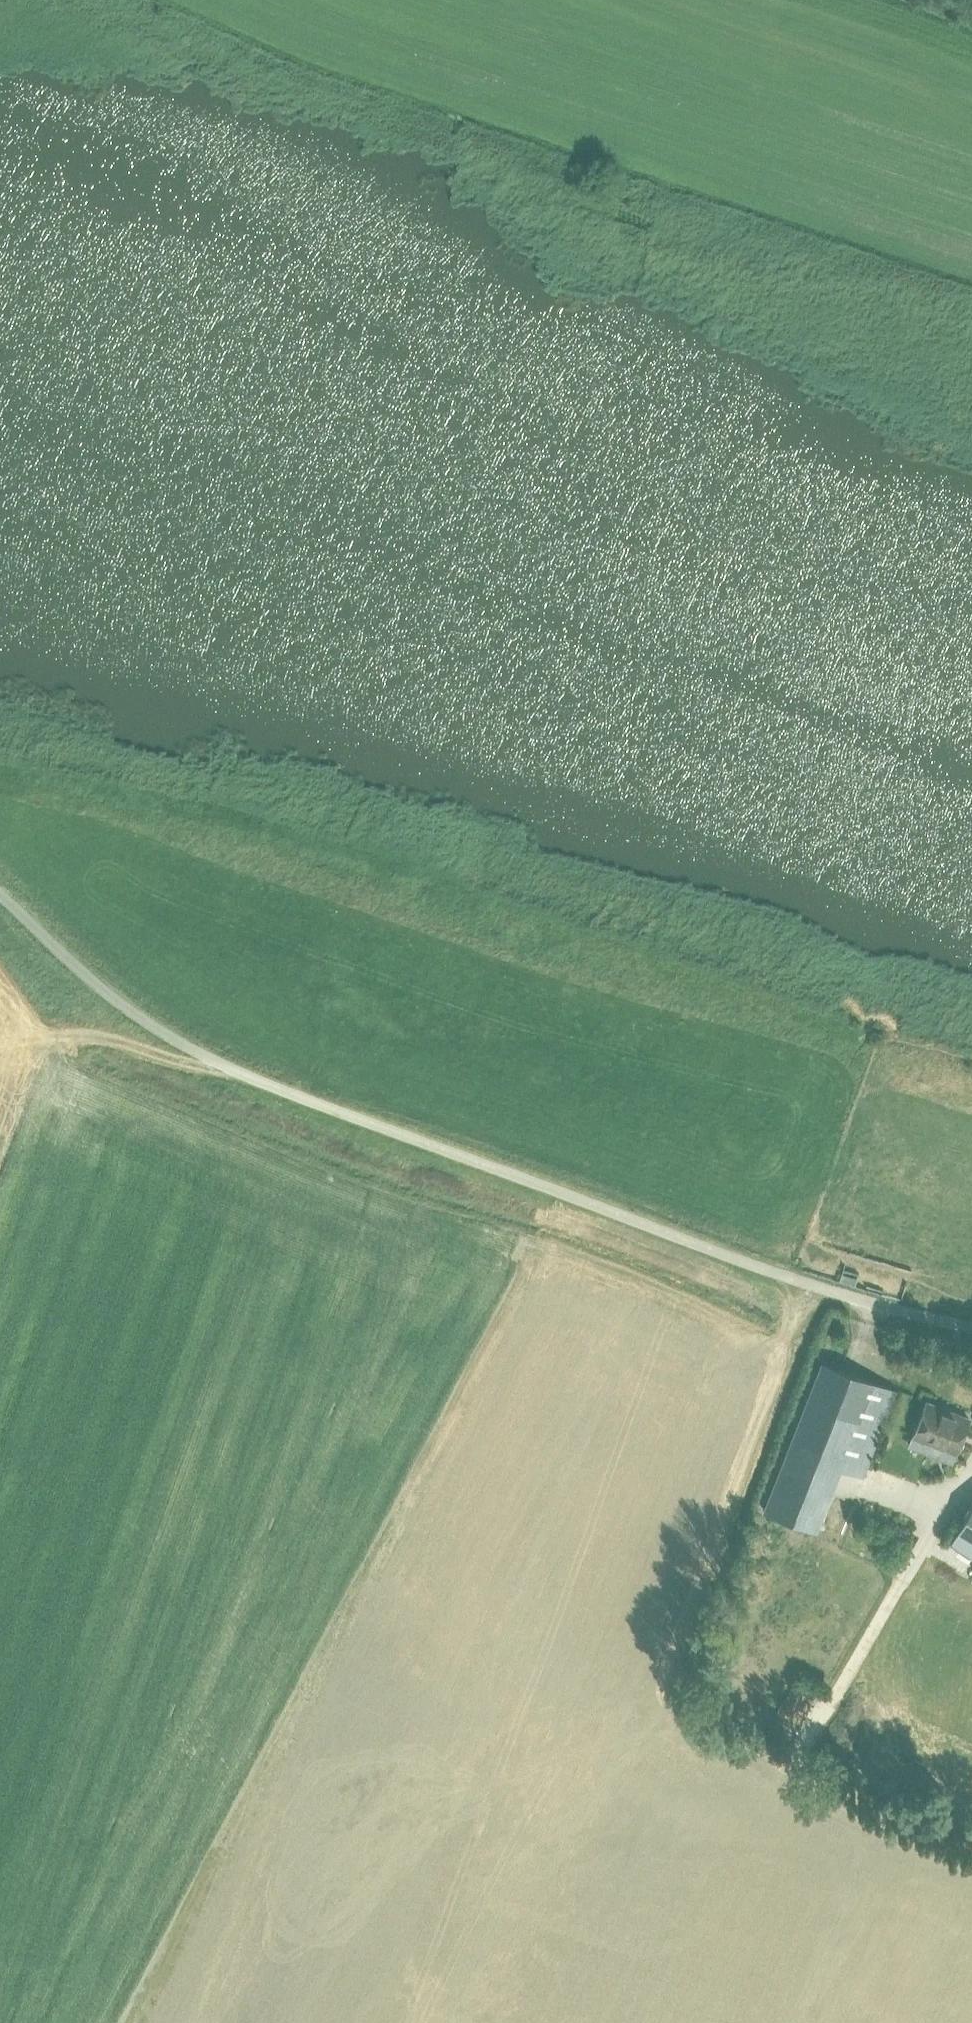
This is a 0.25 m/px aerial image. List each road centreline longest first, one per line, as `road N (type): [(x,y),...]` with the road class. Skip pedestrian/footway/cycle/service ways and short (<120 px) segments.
road 1 (unclassified): [(971,1329),(804,1282),(249,1077),(145,1022),(0,894)]

